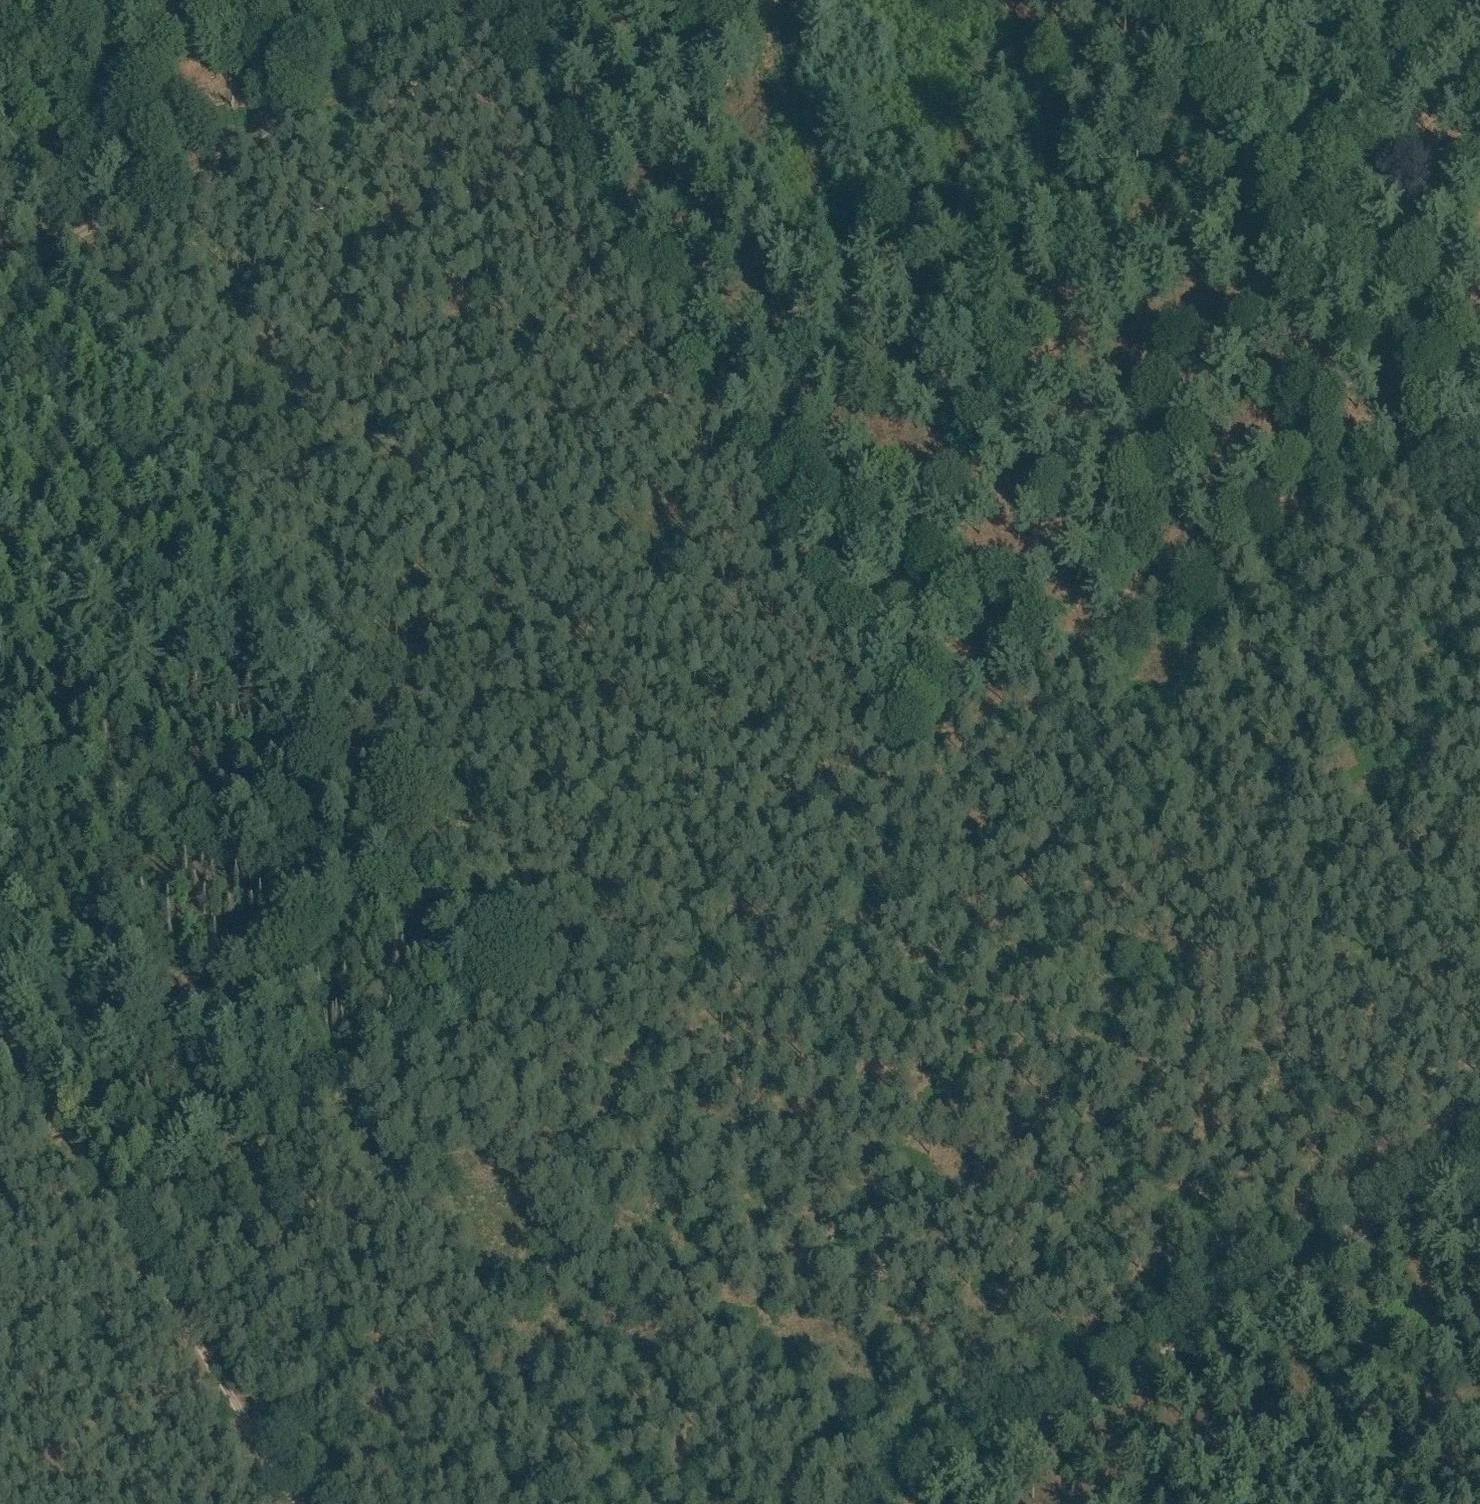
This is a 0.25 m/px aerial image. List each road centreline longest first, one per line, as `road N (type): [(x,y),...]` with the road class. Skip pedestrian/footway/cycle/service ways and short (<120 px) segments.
road 1 (track): [(911,1503),(1479,1159)]
road 2 (track): [(0,279),(501,0)]
road 3 (track): [(0,1022),(296,1503)]
road 4 (track): [(1193,0),(1479,424)]

